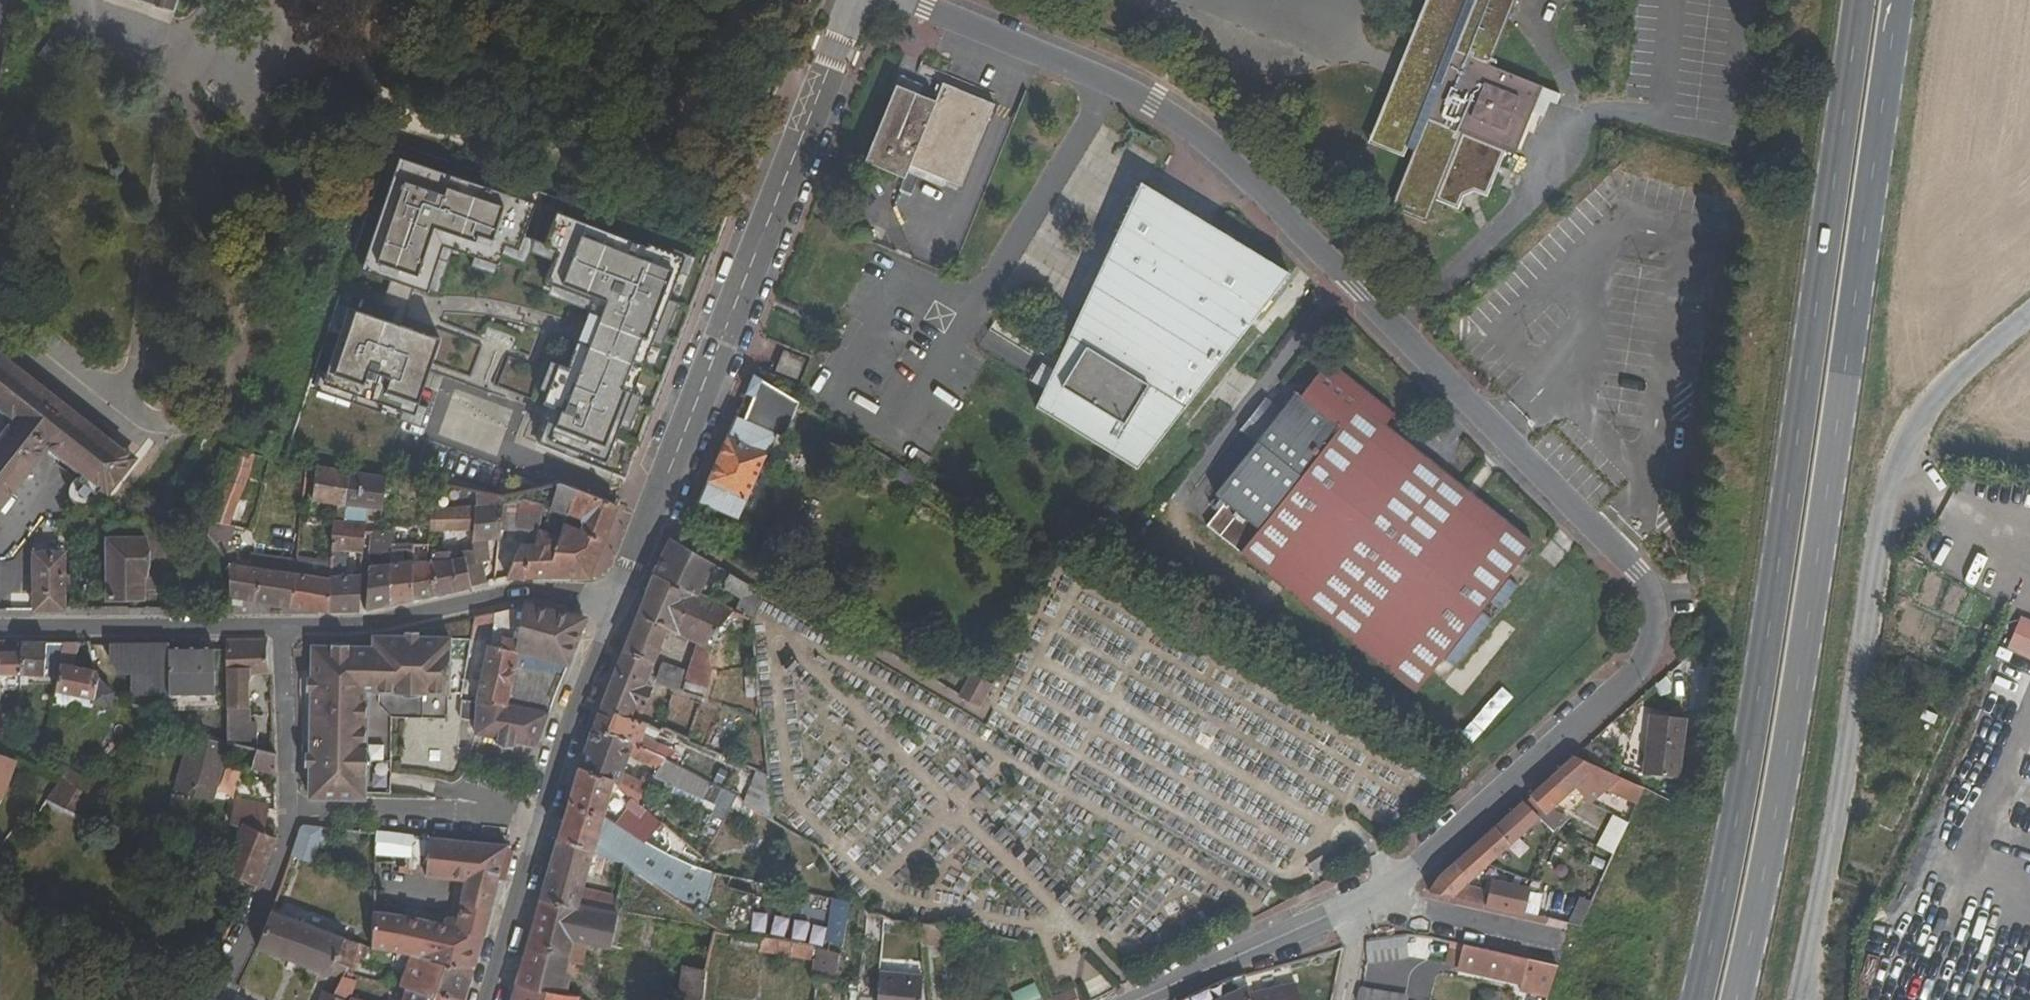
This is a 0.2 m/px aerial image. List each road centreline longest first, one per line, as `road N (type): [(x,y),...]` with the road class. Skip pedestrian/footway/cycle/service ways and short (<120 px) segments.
road 1 (primary): [(1861,0),(1748,759),(1699,999)]
road 2 (primary): [(1737,999),(1809,620),(1899,0)]
road 3 (residential): [(1647,589),(1354,294),(1156,111),(910,0)]
road 4 (residential): [(862,0),(621,606)]
road 5 (unclassified): [(1801,999),(1878,503),(1894,465)]
road 6 (residential): [(1647,589),(1654,668),(1360,908)]
road 7 (residential): [(286,629),(370,626),(526,593),(621,606)]
road 8 (residential): [(0,629),(286,629)]
road 9 (residential): [(289,812),(538,839)]
road 10 (residential): [(621,606),(538,839)]
road 11 (residential): [(1344,911),(1138,999)]
road 12 (residential): [(289,812),(287,843),(209,999)]
road 13 (unclassified): [(1894,465),(1912,422),(2029,322)]
road 14 (residential): [(1360,908),(1557,936)]
road 15 (residential): [(286,629),(289,812)]
road 16 (residential): [(538,839),(493,999)]

